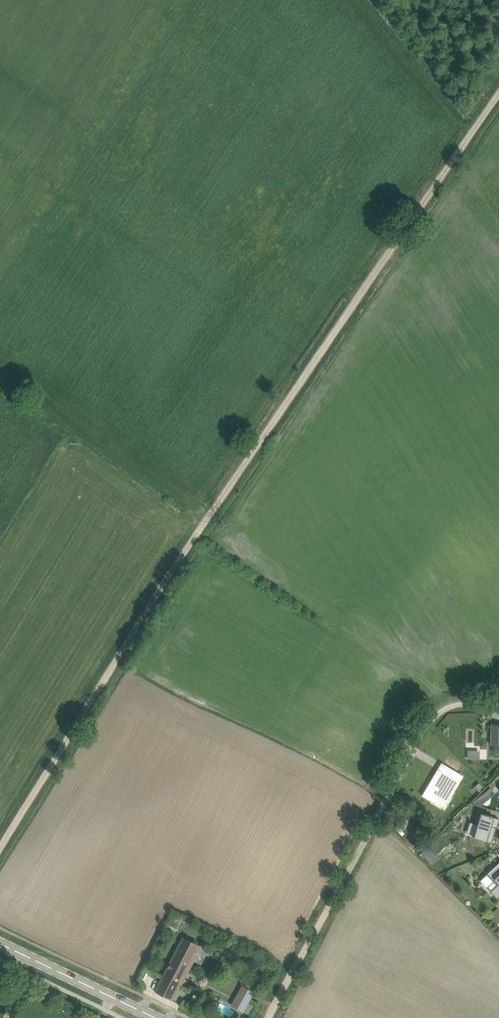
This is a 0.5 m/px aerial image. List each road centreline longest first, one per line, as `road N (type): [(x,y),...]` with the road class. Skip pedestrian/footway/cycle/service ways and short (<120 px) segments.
road 1 (track): [(0,848),(165,581),(498,94)]
road 2 (track): [(498,704),(455,704),(429,722),(269,1017)]
road 3 (secondary): [(155,1017),(0,944)]

